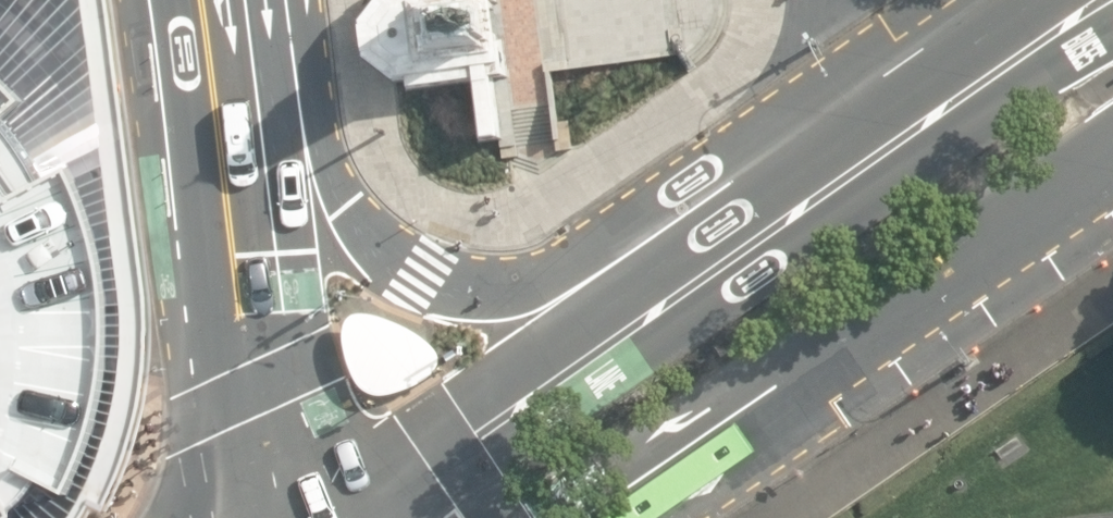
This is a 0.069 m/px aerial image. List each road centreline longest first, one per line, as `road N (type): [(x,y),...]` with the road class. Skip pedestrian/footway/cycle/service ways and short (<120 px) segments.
road 1 (tertiary): [(406,517),(1112,29)]
road 2 (secondary): [(216,108),(384,258),(471,292),(542,280),(775,150)]
road 3 (tertiary): [(1112,185),(650,517)]
road 4 (secondary): [(369,517),(437,432),(775,150)]
road 5 (secondary): [(299,517),(243,314),(216,108)]
road 6 (secondary): [(775,150),(985,0)]

